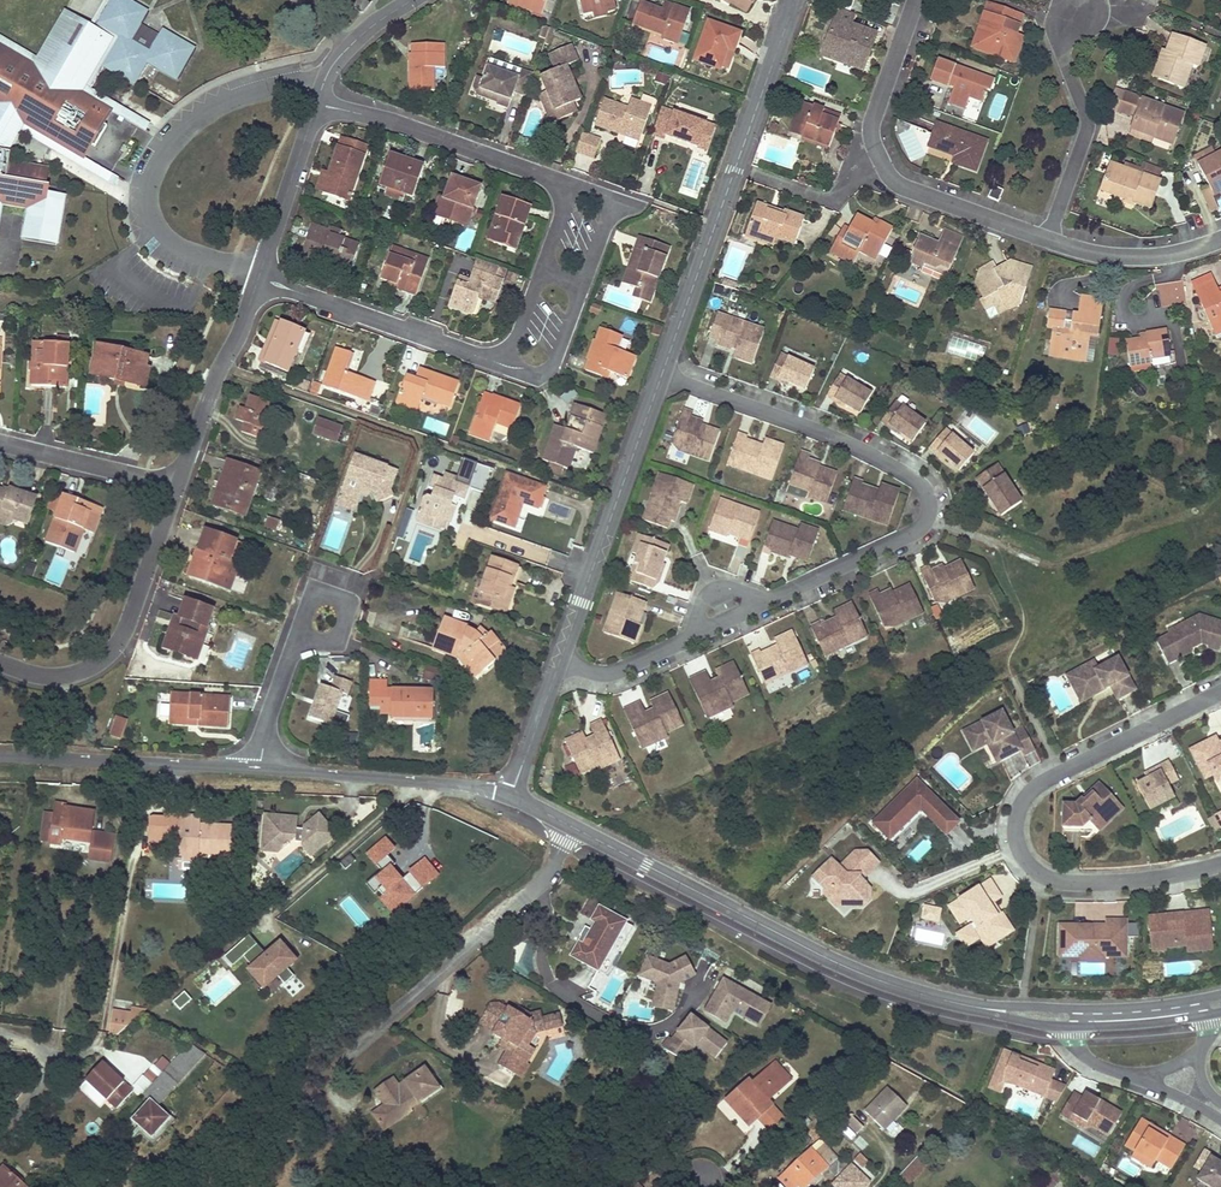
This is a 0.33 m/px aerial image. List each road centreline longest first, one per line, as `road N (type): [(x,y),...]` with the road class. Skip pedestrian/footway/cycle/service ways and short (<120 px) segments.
road 1 (tertiary): [(981,1008),(864,974),(510,795)]
road 2 (residential): [(661,378),(845,443),(924,490),(927,513),(916,529),(763,602)]
road 3 (residential): [(1220,691),(1043,780),(1021,806),(1016,831),(1029,865),(1065,882),(1148,879),(1220,863)]
road 4 (tertiary): [(791,11),(661,378)]
road 5 (residential): [(321,89),(290,84),(219,107),(174,140),(151,179),(152,222),(167,240),(259,277)]
road 6 (residential): [(1047,240),(904,188),(881,161),(872,124),(916,0)]
road 7 (tertiary): [(661,378),(559,662)]
road 8 (residential): [(176,485),(127,627),(109,654),(61,676),(0,662)]
road 9 (residential): [(316,104),(571,187)]
road 10 (tertiary): [(0,757),(264,770)]
road 11 (residential): [(507,367),(259,277)]
road 12 (tertiary): [(264,770),(484,785),(510,795)]
road 13 (residential): [(1047,240),(1086,128),(1064,58),(1069,22)]
road 14 (residential): [(259,277),(176,485)]
road 15 (residential): [(316,104),(259,277)]
road 16 (residential): [(176,485),(0,443)]
road 17 (residential): [(1220,239),(1141,256),(1047,240)]
road 18 (residential): [(296,643),(312,600),(341,600),(347,612),(340,636),(305,641)]
road 19 (tertiary): [(1128,1007),(981,1008)]
road 20 (residential): [(696,633),(608,673),(559,662)]
road 21 (tertiary): [(559,662),(510,795)]
road 22 (residential): [(0,1130),(49,1063),(39,1049),(0,1036)]
road 23 (residential): [(584,286),(615,202),(571,187)]
road 24 (residential): [(507,367),(536,374),(553,367),(584,286)]
road 25 (residential): [(264,770),(271,712),(296,643)]
road 26 (tertiary): [(1079,1027),(1208,1015)]
road 27 (residential): [(412,0),(352,43),(321,89)]
road 28 (track): [(925,519),(1043,564)]

